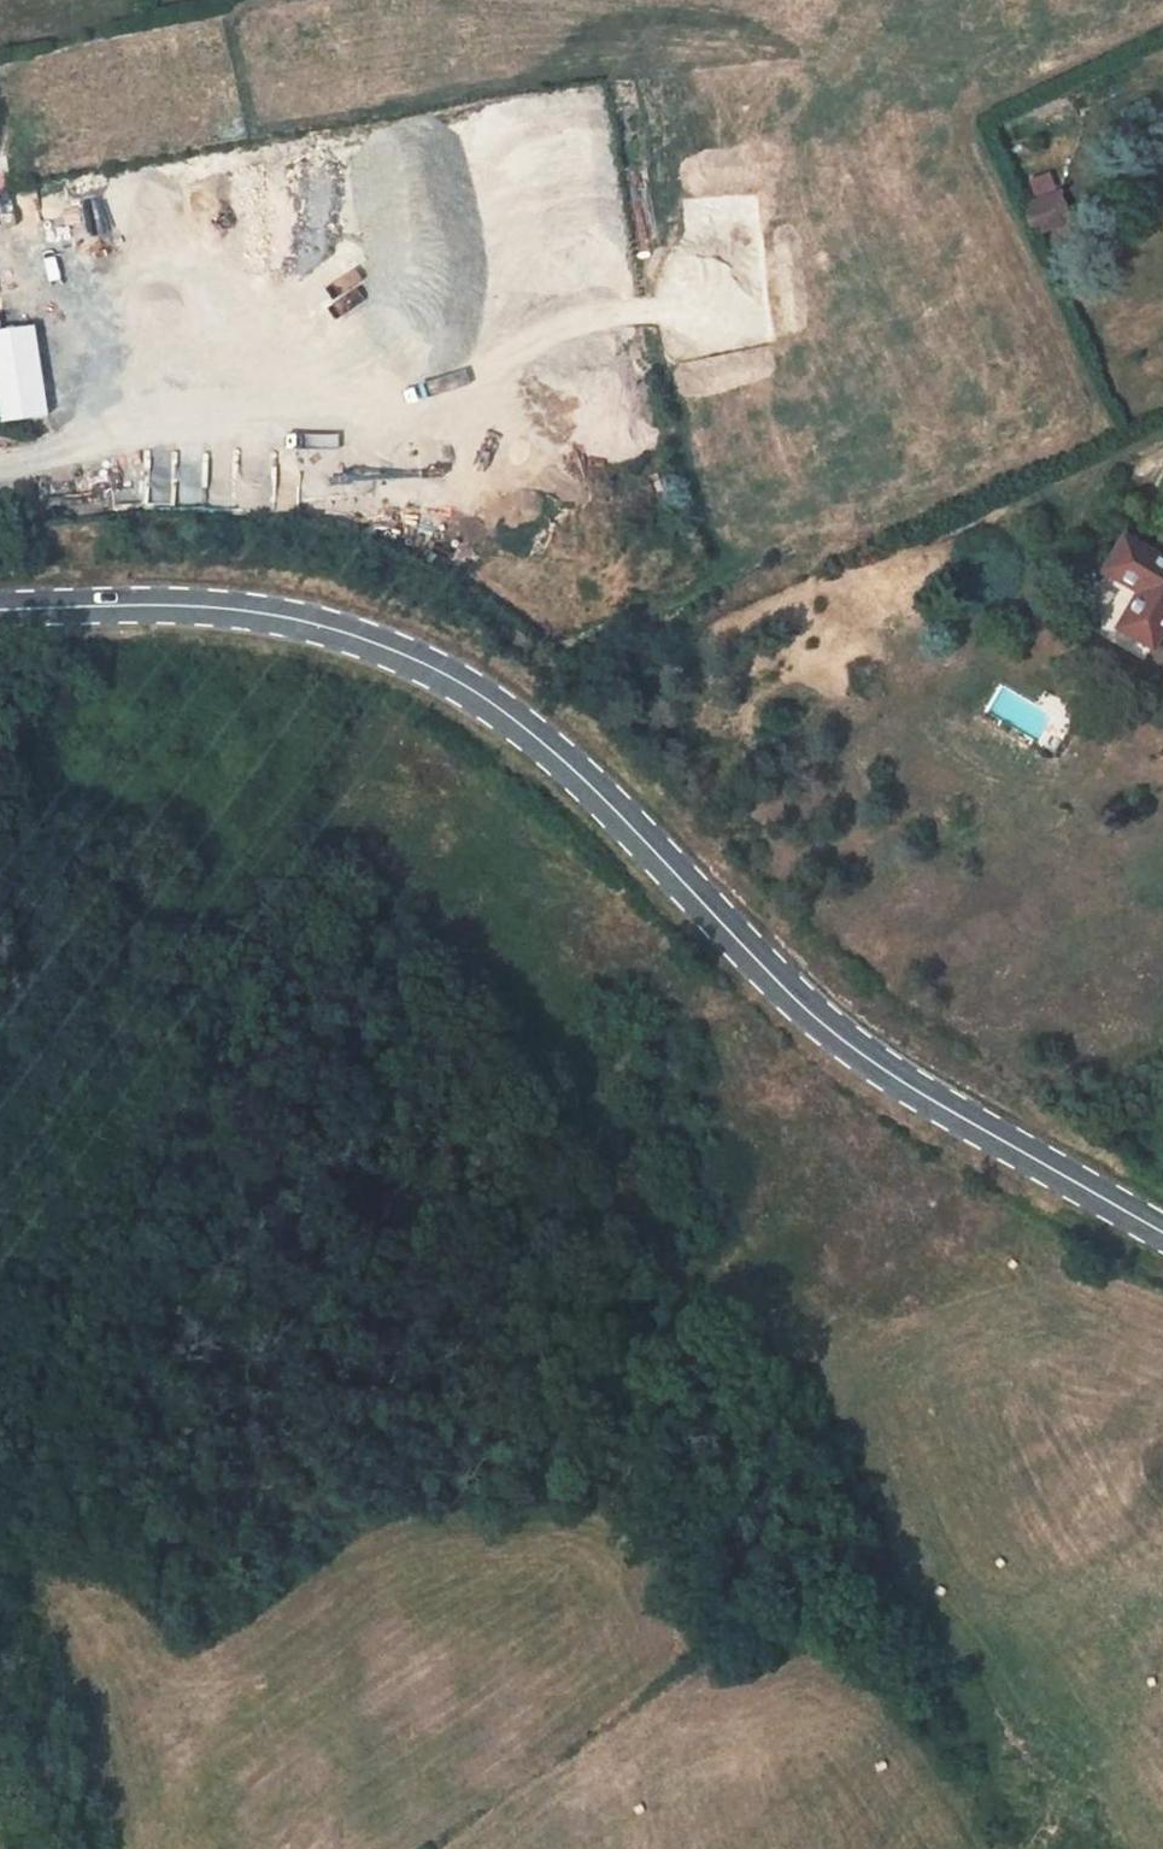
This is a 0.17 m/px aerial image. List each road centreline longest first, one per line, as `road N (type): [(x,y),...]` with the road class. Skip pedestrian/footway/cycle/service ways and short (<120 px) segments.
road 1 (secondary): [(1162,1229),(809,1018),(594,787),(443,672),(277,615),(160,601),(0,605)]

